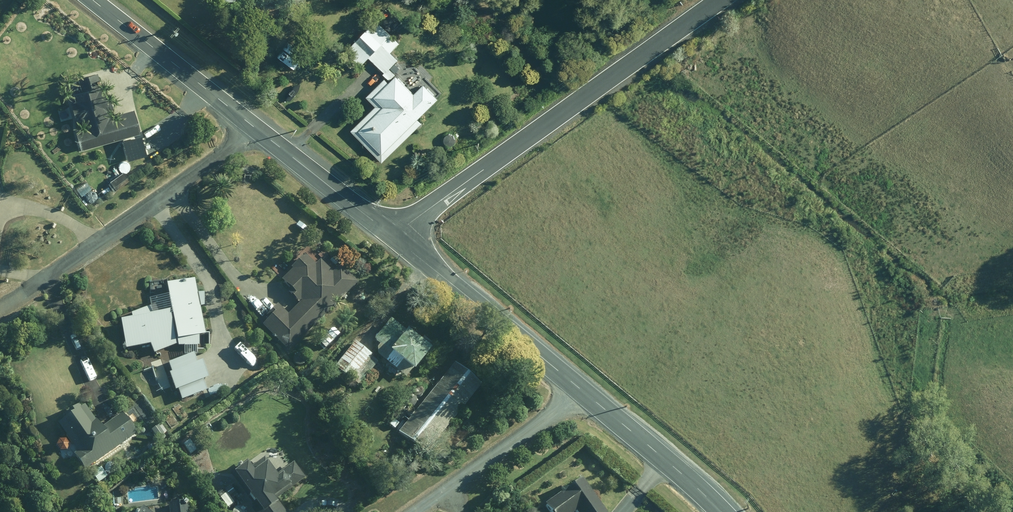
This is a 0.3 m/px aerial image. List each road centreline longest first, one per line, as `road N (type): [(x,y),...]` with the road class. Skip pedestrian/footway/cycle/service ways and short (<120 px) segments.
road 1 (tertiary): [(397,239),(723,511)]
road 2 (unclassified): [(397,239),(721,0)]
road 3 (tertiary): [(95,0),(397,239)]

